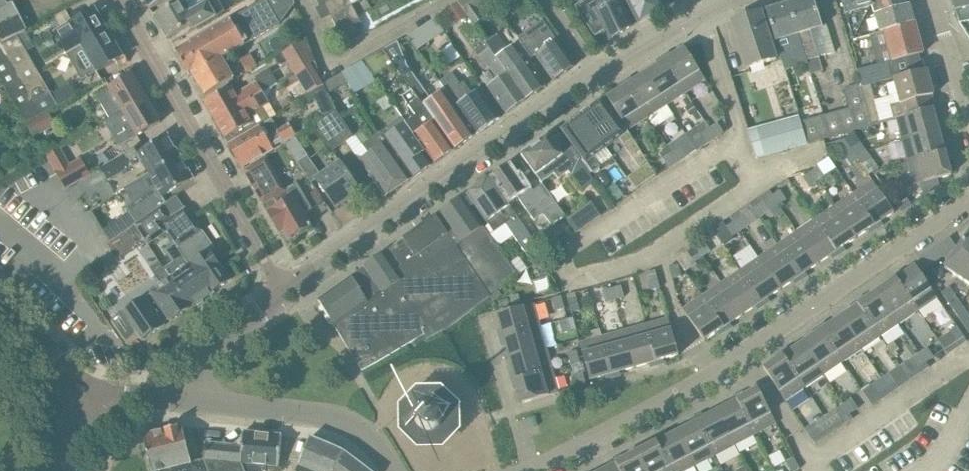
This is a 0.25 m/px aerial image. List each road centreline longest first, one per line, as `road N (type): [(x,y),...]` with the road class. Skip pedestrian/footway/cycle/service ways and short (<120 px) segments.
road 1 (residential): [(537,470),(711,375),(968,206)]
road 2 (residential): [(287,292),(596,75)]
road 3 (residential): [(287,292),(120,0)]
road 4 (unclassified): [(396,470),(369,436),(333,417),(197,398)]
road 5 (residential): [(596,75),(728,0)]
road 6 (residential): [(197,398),(217,340),(287,292)]
road 7 (unclassified): [(102,390),(77,382),(0,307)]

